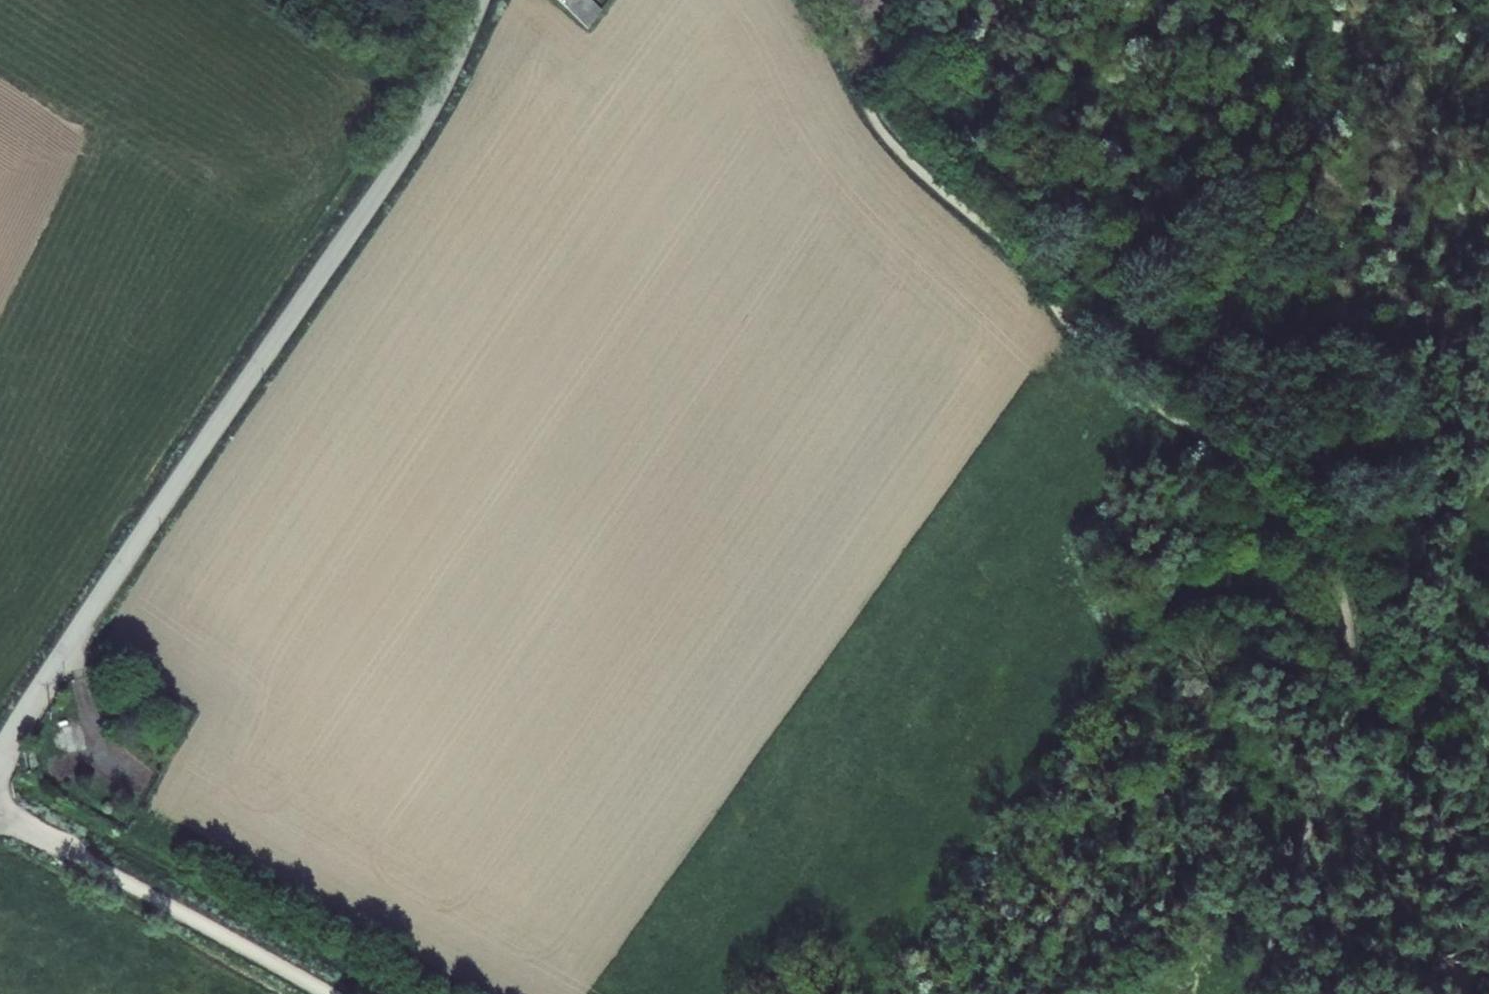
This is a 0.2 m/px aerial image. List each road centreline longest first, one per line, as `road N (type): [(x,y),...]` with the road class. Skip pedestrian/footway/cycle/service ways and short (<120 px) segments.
road 1 (residential): [(0,761),(113,575),(420,125),(478,0)]
road 2 (track): [(823,0),(1184,381),(1241,388)]

